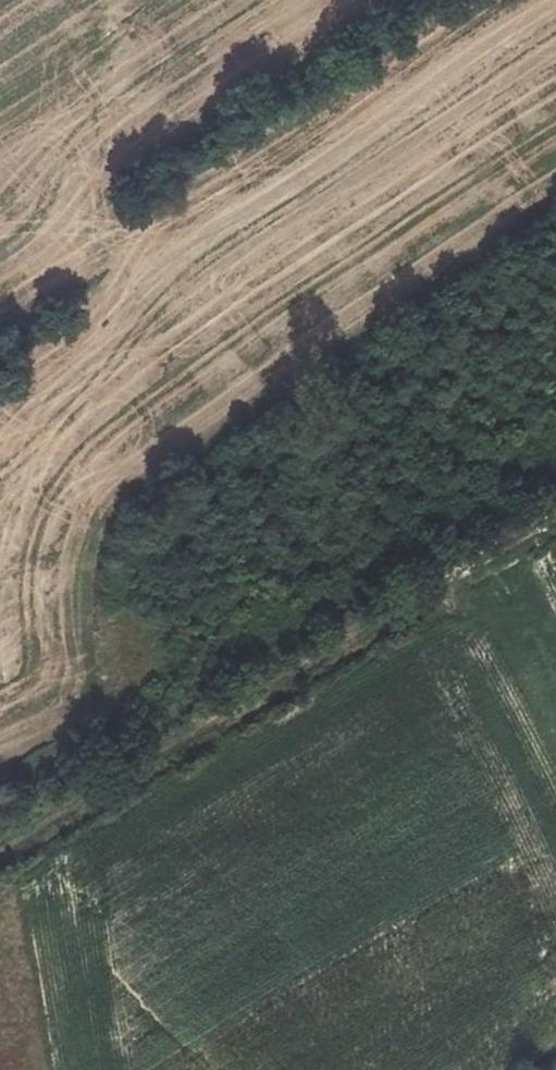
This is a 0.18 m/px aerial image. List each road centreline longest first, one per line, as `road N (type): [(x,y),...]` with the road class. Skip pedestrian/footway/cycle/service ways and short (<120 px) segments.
road 1 (track): [(0,849),(555,513)]

